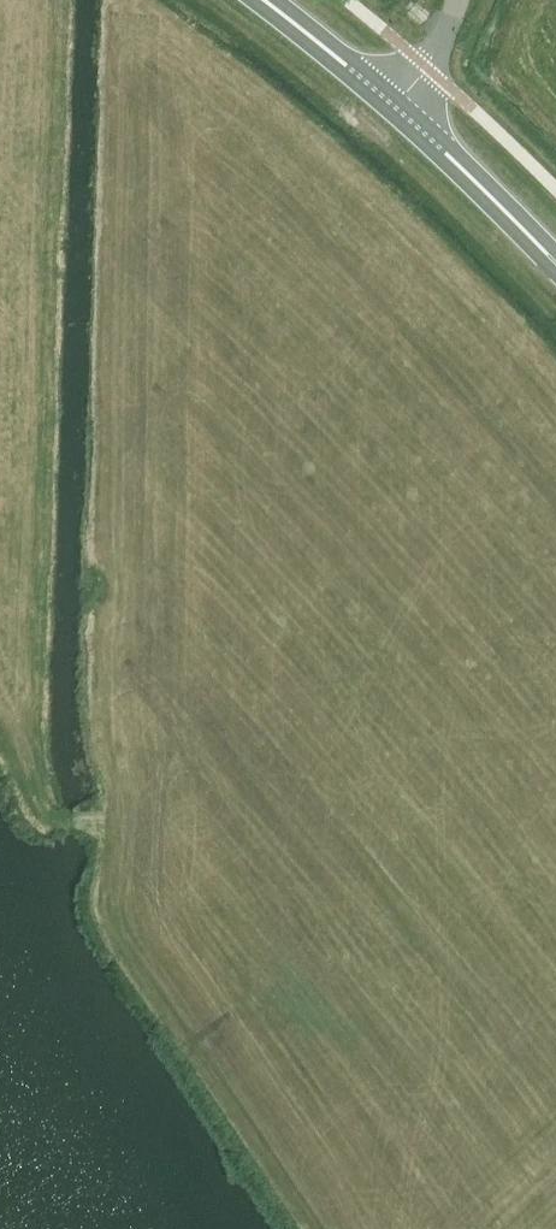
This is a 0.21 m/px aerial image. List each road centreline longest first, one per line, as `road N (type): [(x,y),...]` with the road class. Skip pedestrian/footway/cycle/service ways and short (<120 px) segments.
road 1 (secondary): [(555,266),(397,111)]
road 2 (secondary): [(397,111),(260,0)]
road 3 (unclassified): [(397,111),(428,70),(461,0)]

